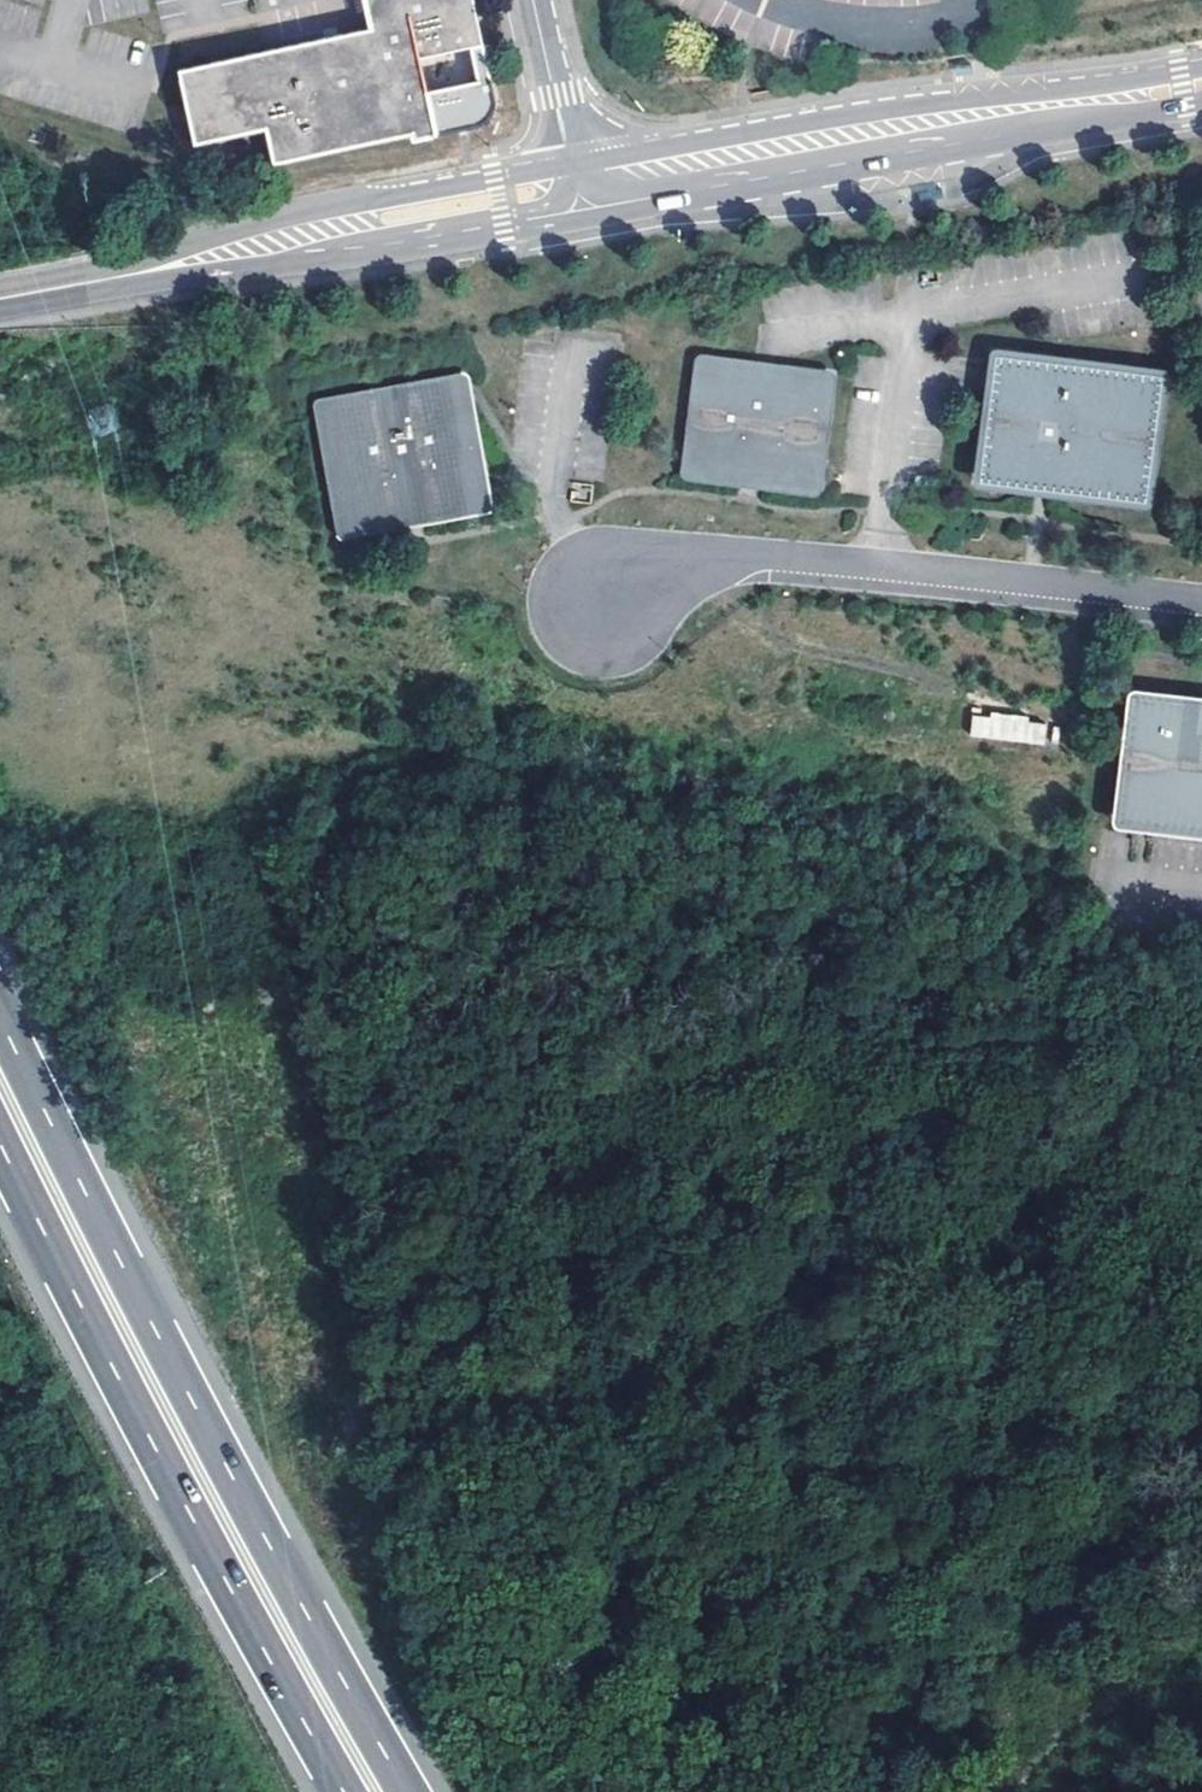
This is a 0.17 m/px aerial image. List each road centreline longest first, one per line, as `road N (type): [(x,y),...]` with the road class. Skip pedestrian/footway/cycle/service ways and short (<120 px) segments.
road 1 (motorway): [(406,1791),(245,1508),(0,1014)]
road 2 (motorway): [(0,1141),(194,1523),(346,1791)]
road 3 (secondary): [(1201,84),(572,184)]
road 4 (unclassified): [(1201,601),(707,557),(596,602)]
road 5 (secondary): [(95,280),(307,262),(515,221),(572,184)]
road 6 (secondary): [(572,184),(506,175),(302,209),(95,280)]
road 7 (tertiary): [(572,184),(533,0)]

